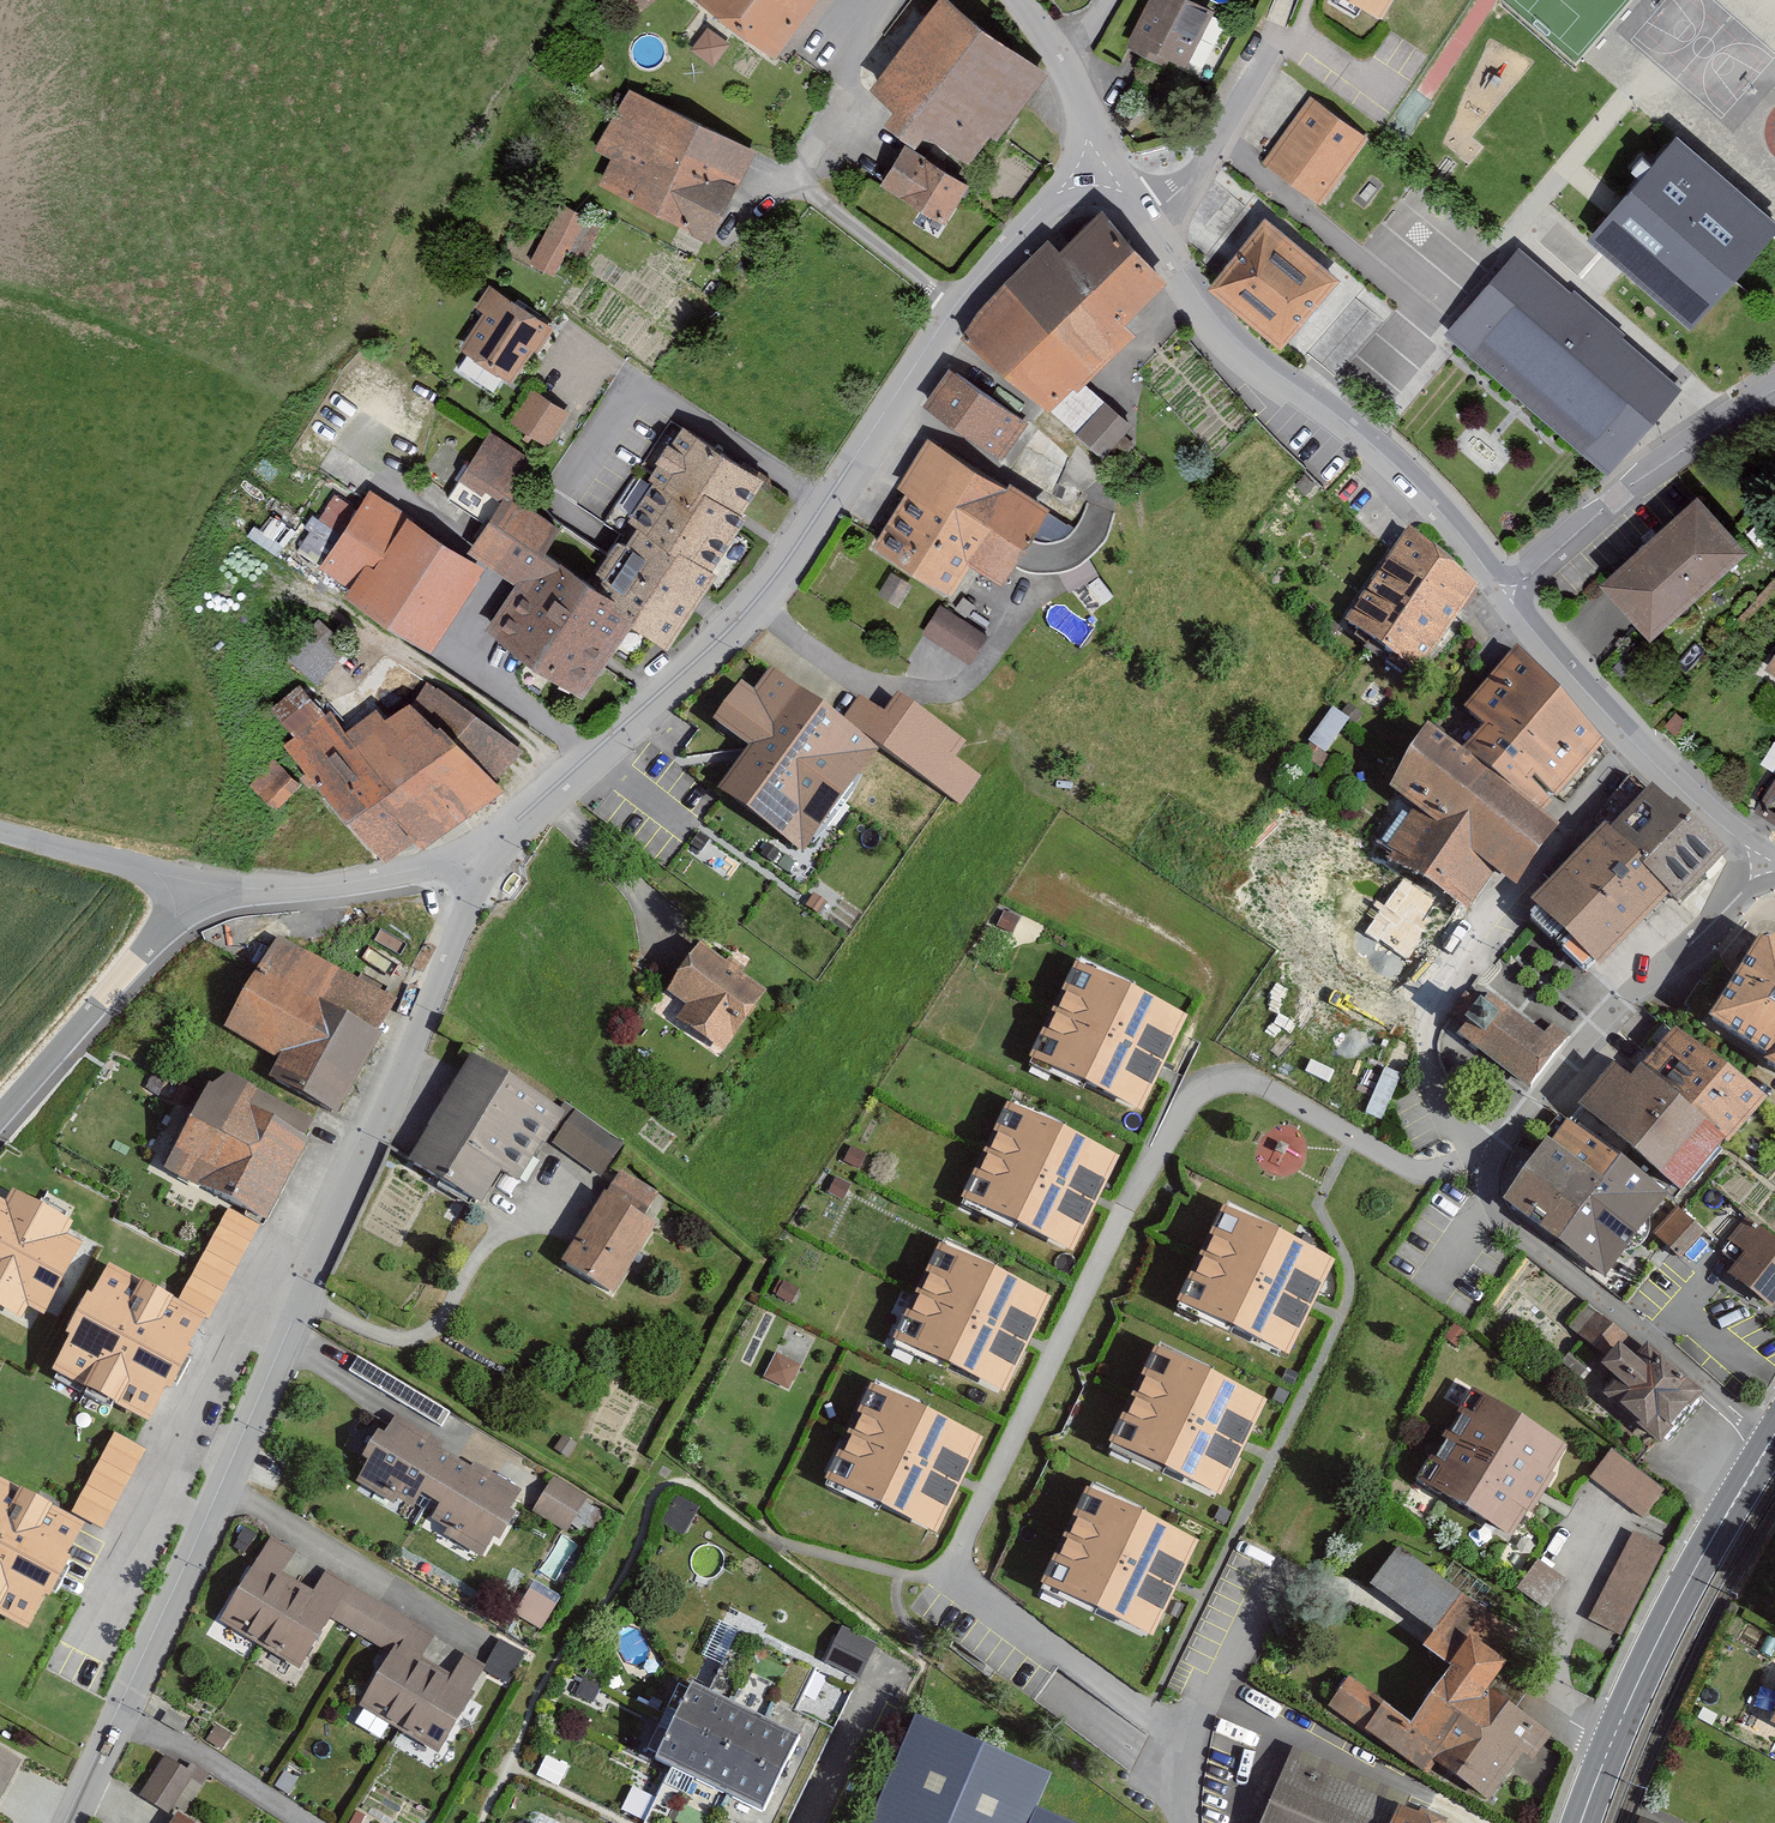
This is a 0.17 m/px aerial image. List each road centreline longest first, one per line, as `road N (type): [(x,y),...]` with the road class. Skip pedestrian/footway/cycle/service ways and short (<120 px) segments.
road 1 (residential): [(67,1822),(229,1485),(493,857)]
road 2 (residential): [(493,857),(772,590),(991,269),(1082,179),(1121,174)]
road 3 (residential): [(1121,174),(1231,344),(1384,455),(1507,594)]
road 4 (residential): [(1469,1164),(1440,1022),(1453,973),(1641,751)]
road 5 (residential): [(1469,1164),(1769,860)]
road 6 (residential): [(1774,1437),(1508,1220),(1469,1164)]
road 7 (primary): [(1774,1437),(1609,1746)]
road 8 (residential): [(1507,594),(1614,499),(1774,390)]
road 9 (residential): [(0,1124),(195,887)]
road 10 (unclassified): [(195,887),(250,895),(324,889),(493,857)]
road 11 (residential): [(1609,1746),(1570,1720),(1556,1679),(1564,1607),(1599,1521)]
road 12 (residential): [(1507,594),(1641,751)]
road 13 (unclassified): [(0,833),(195,887)]
road 14 (residential): [(1121,174),(1074,68),(1024,0)]
road 15 (residential): [(1641,751),(1769,860)]
road 16 (residential): [(815,1822),(877,1694)]

